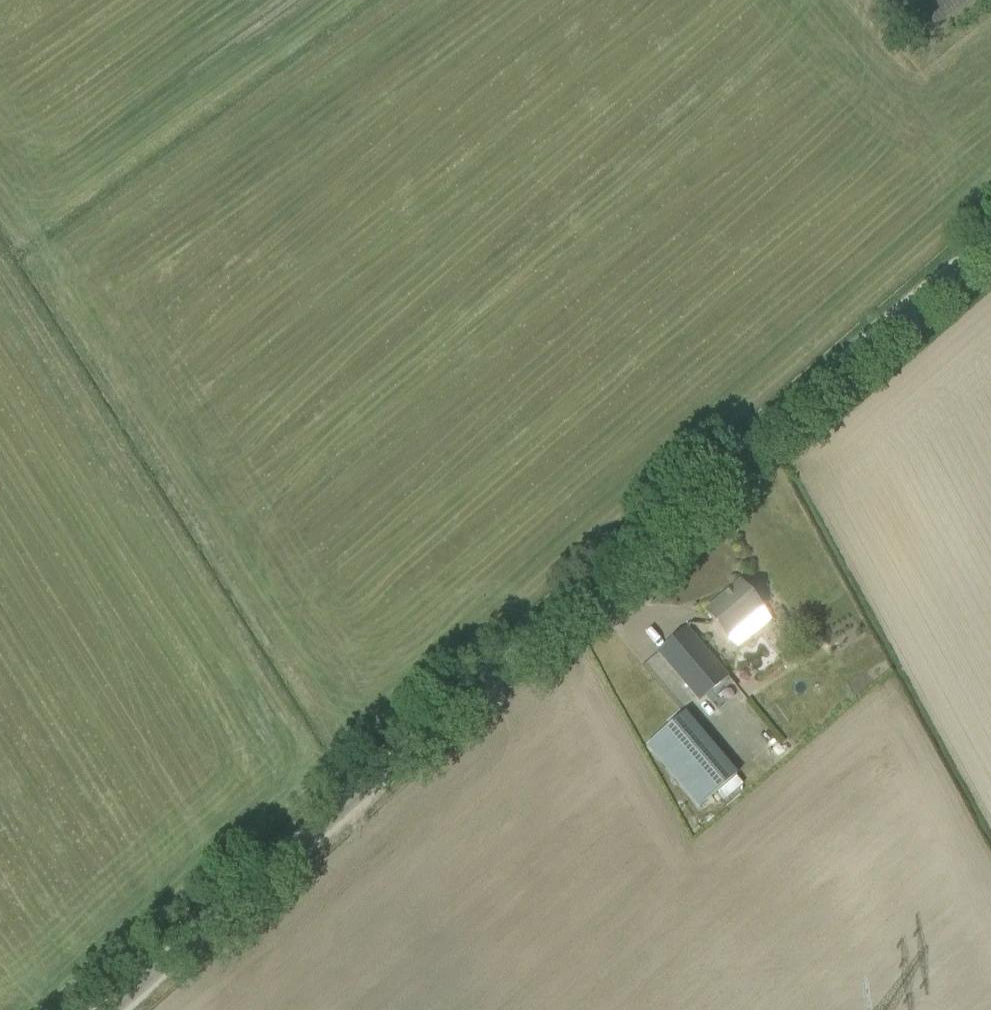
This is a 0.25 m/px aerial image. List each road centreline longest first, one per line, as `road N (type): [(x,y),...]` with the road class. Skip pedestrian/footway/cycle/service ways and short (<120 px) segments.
road 1 (unclassified): [(115,1009),(990,251)]

